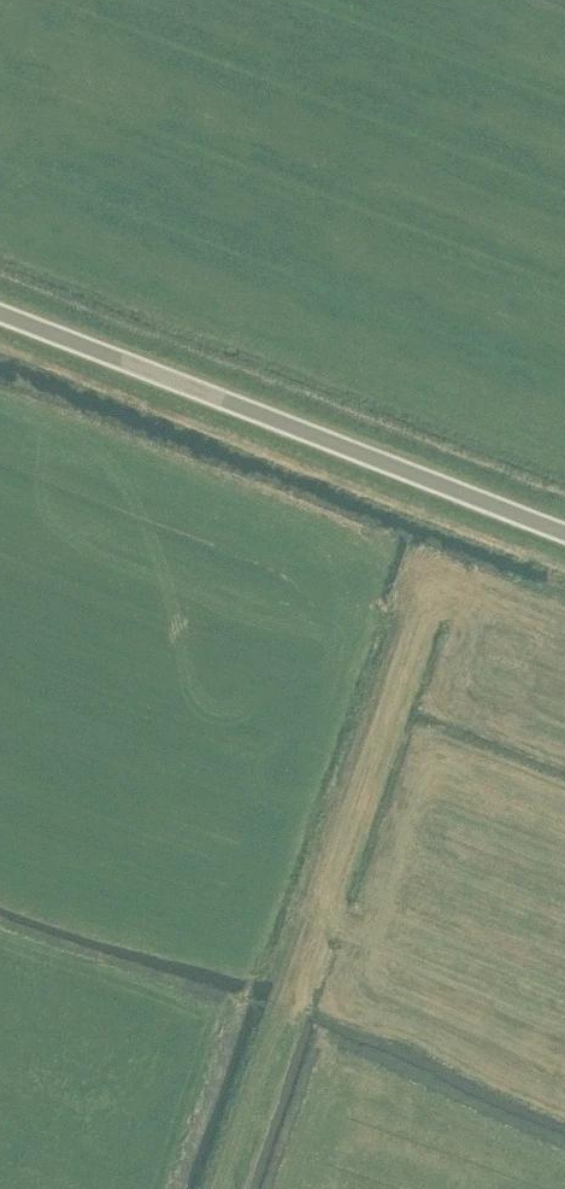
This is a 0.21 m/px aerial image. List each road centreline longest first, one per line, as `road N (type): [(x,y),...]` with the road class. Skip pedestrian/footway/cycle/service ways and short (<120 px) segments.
road 1 (unclassified): [(564,532),(0,312)]

